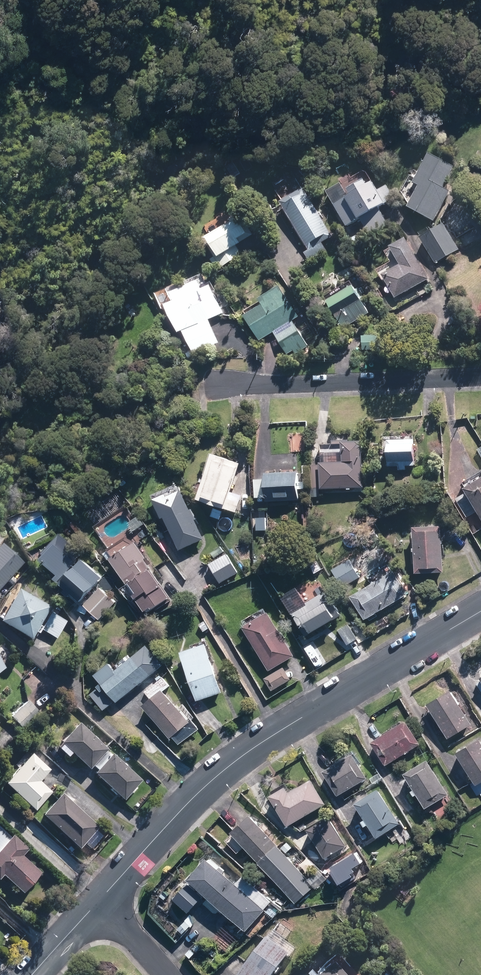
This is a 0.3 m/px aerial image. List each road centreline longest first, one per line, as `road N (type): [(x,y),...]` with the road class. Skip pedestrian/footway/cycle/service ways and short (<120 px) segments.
road 1 (residential): [(480,610),(222,771),(100,901)]
road 2 (residential): [(217,386),(480,376)]
road 3 (track): [(0,383),(56,416),(81,419),(217,386)]

